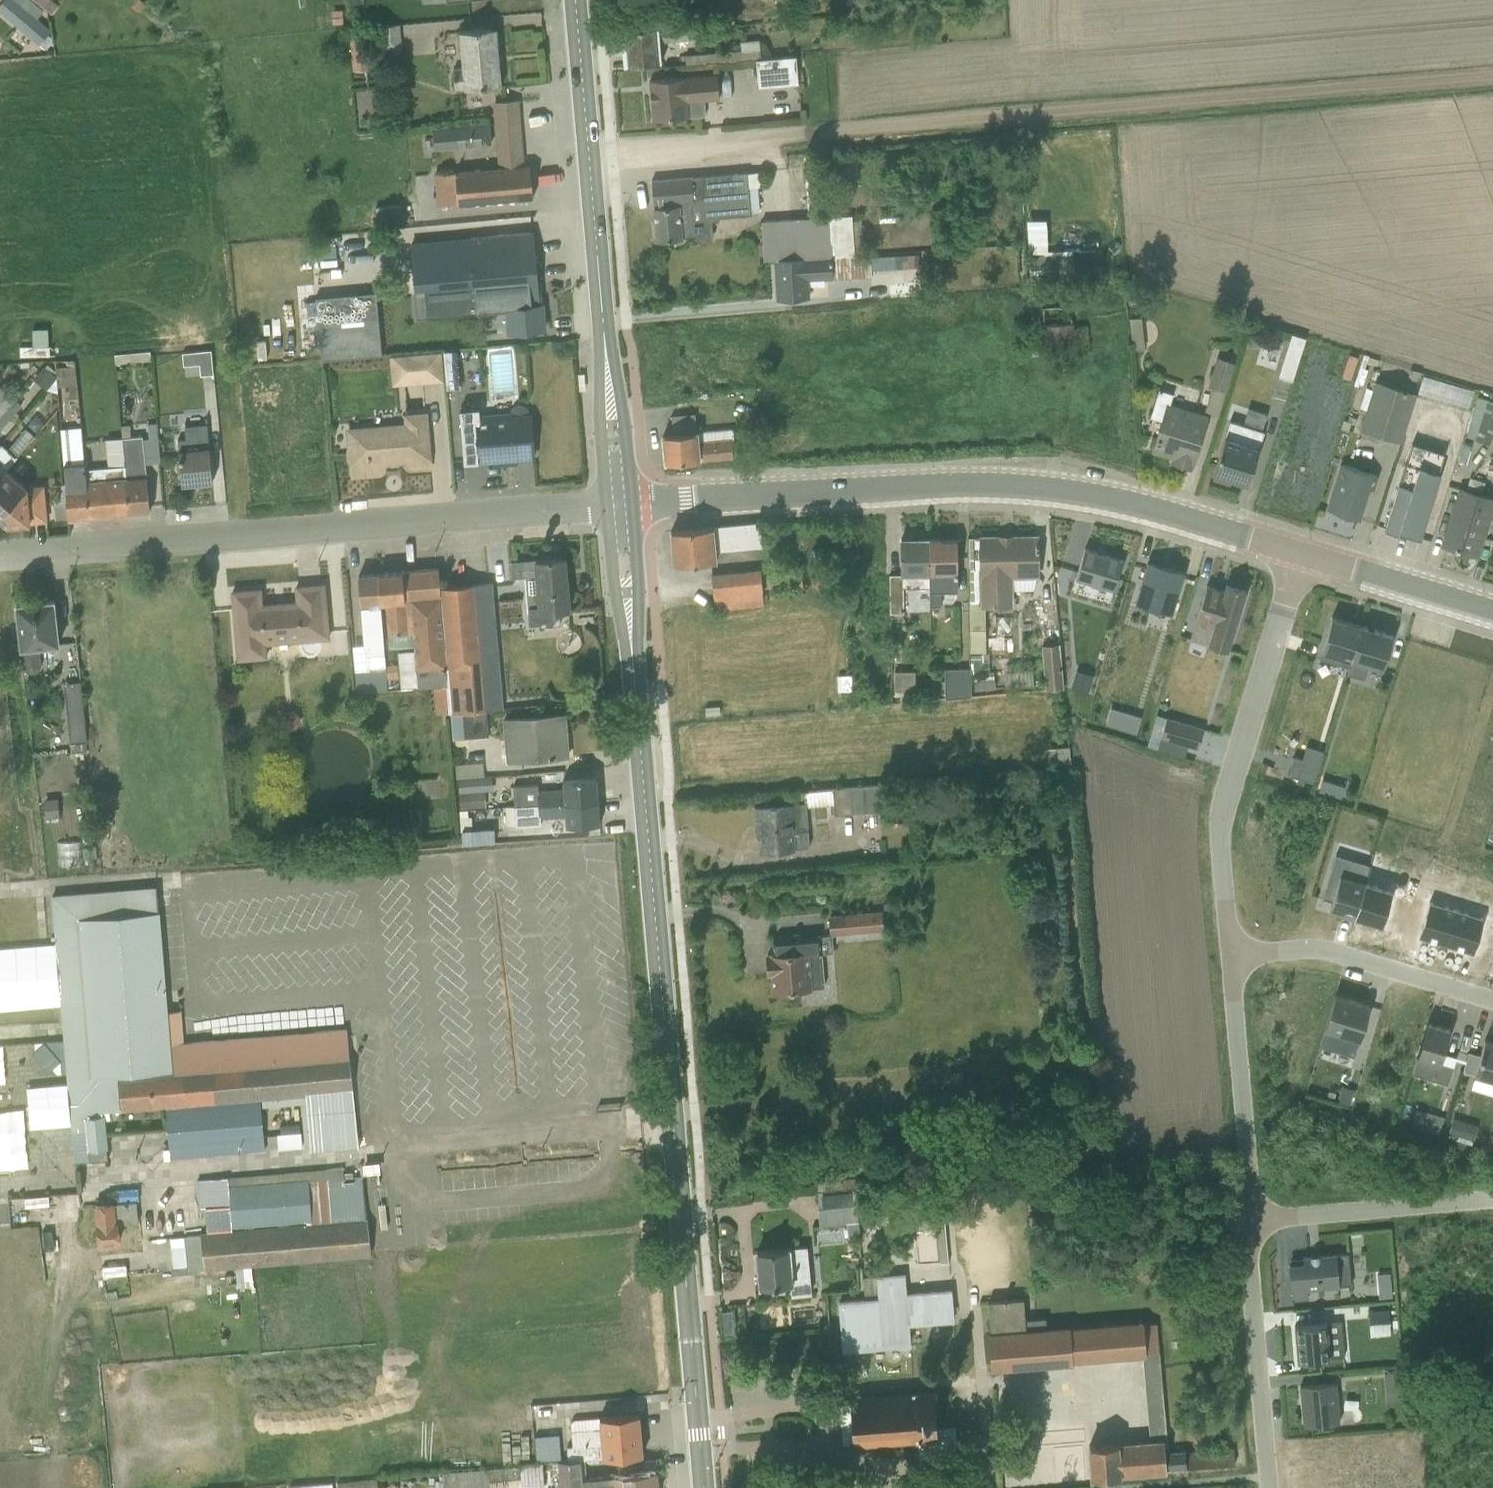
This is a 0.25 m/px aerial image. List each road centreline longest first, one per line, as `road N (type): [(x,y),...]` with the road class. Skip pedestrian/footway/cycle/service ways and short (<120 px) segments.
road 1 (primary): [(703,1487),(619,504)]
road 2 (track): [(587,151),(1492,74)]
road 3 (tertiary): [(619,504),(1023,485),(1095,494),(1301,553)]
road 4 (residential): [(0,555),(619,504)]
road 5 (primary): [(619,504),(574,0)]
road 6 (residential): [(1301,553),(1220,808),(1229,953)]
road 7 (residential): [(1253,1218),(1247,1265),(1269,1487)]
road 8 (residential): [(1229,953),(1339,952),(1492,999)]
road 9 (residential): [(1229,953),(1253,1218)]
road 10 (residential): [(1492,1197),(1253,1218)]
road 11 (tertiary): [(1301,553),(1492,611)]

